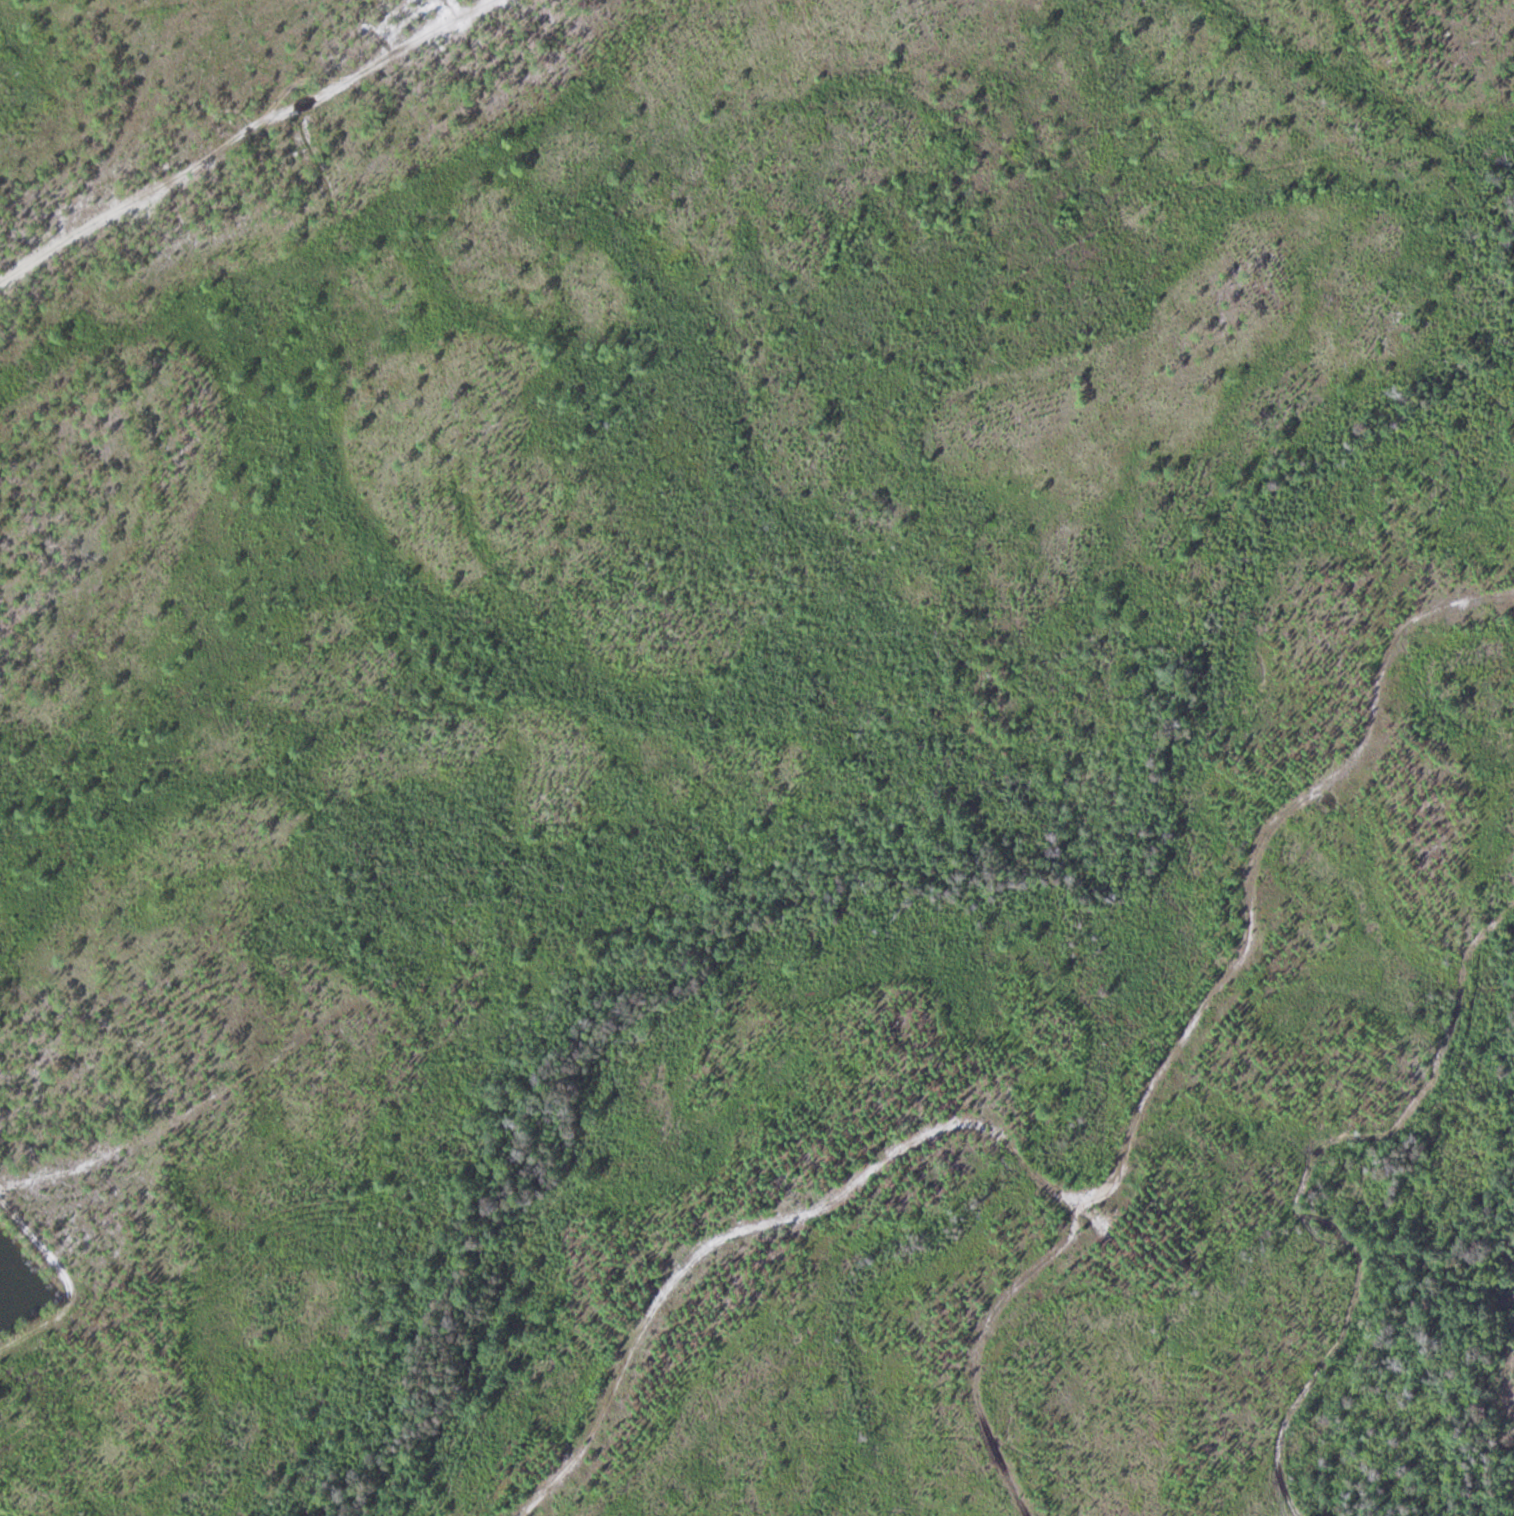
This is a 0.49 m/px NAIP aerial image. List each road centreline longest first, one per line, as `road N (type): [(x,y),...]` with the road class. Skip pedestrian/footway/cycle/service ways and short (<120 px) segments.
road 1 (track): [(0,281),(203,160),(297,80),(348,77),(489,0)]
road 2 (track): [(0,1195),(63,1271),(71,1293),(62,1312),(0,1348)]

